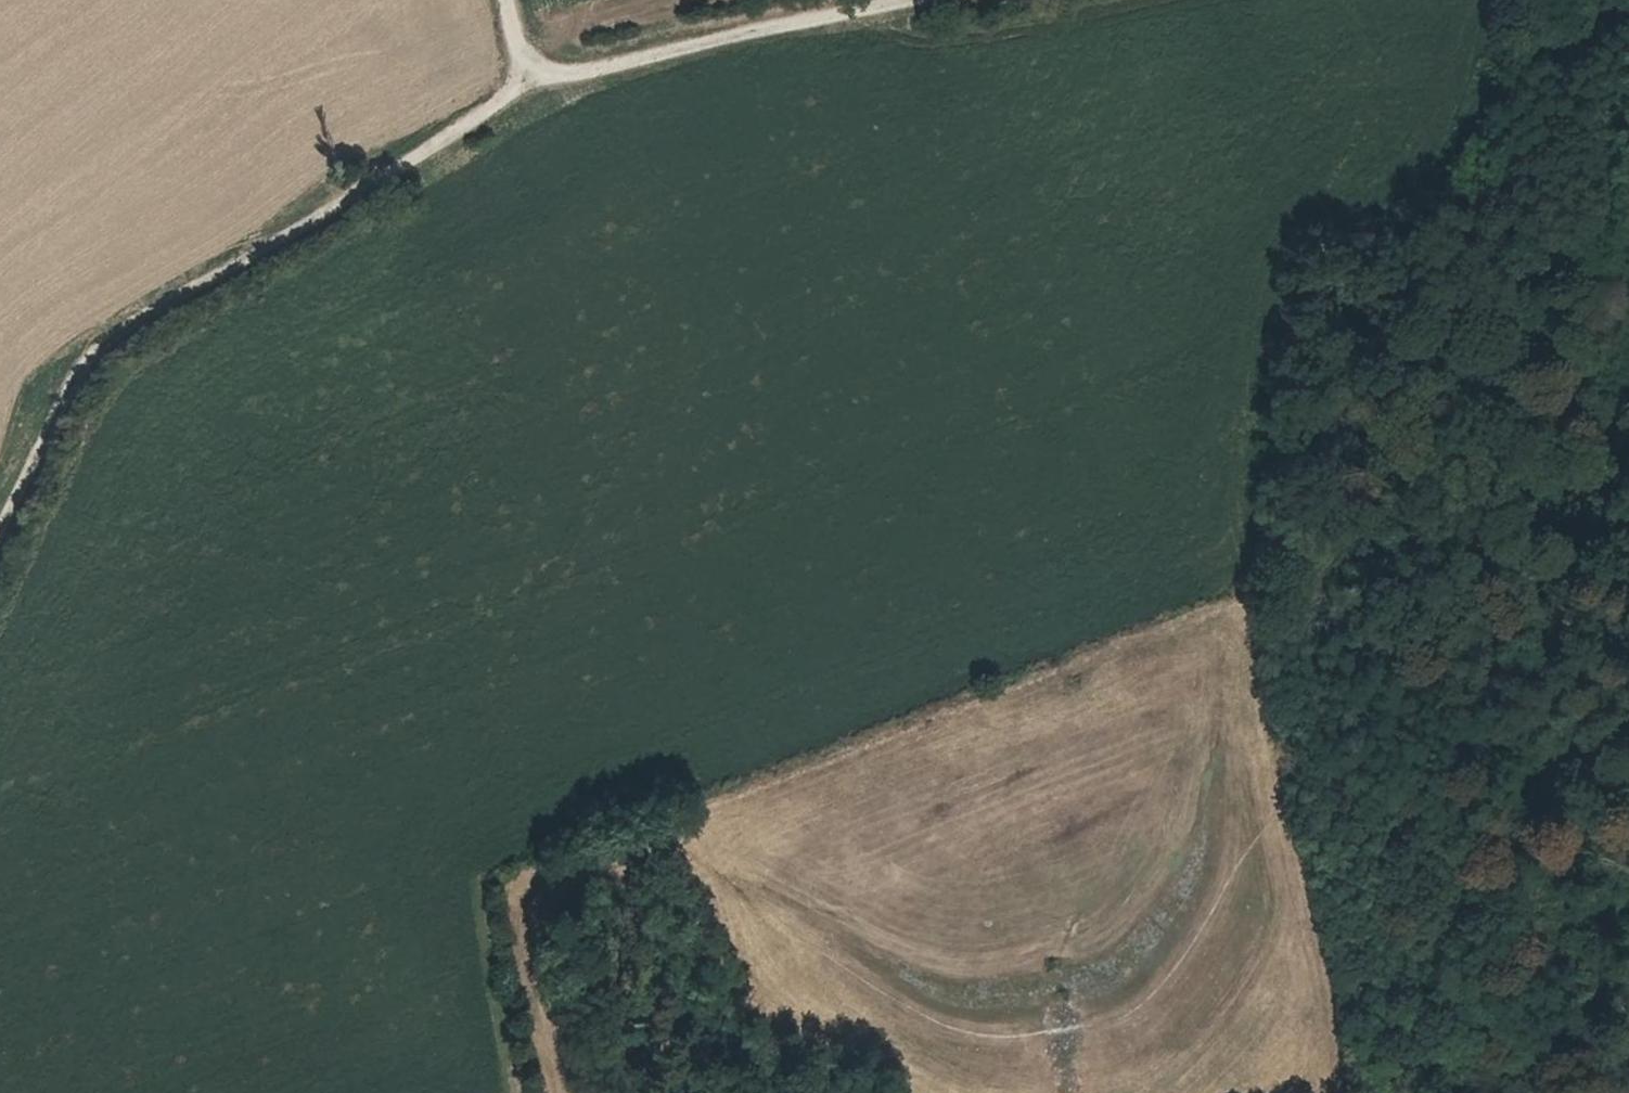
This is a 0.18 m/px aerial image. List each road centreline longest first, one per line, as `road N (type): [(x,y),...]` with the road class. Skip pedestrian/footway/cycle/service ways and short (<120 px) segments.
road 1 (track): [(518,88),(138,322),(75,377),(0,529)]
road 2 (track): [(935,0),(518,88)]

